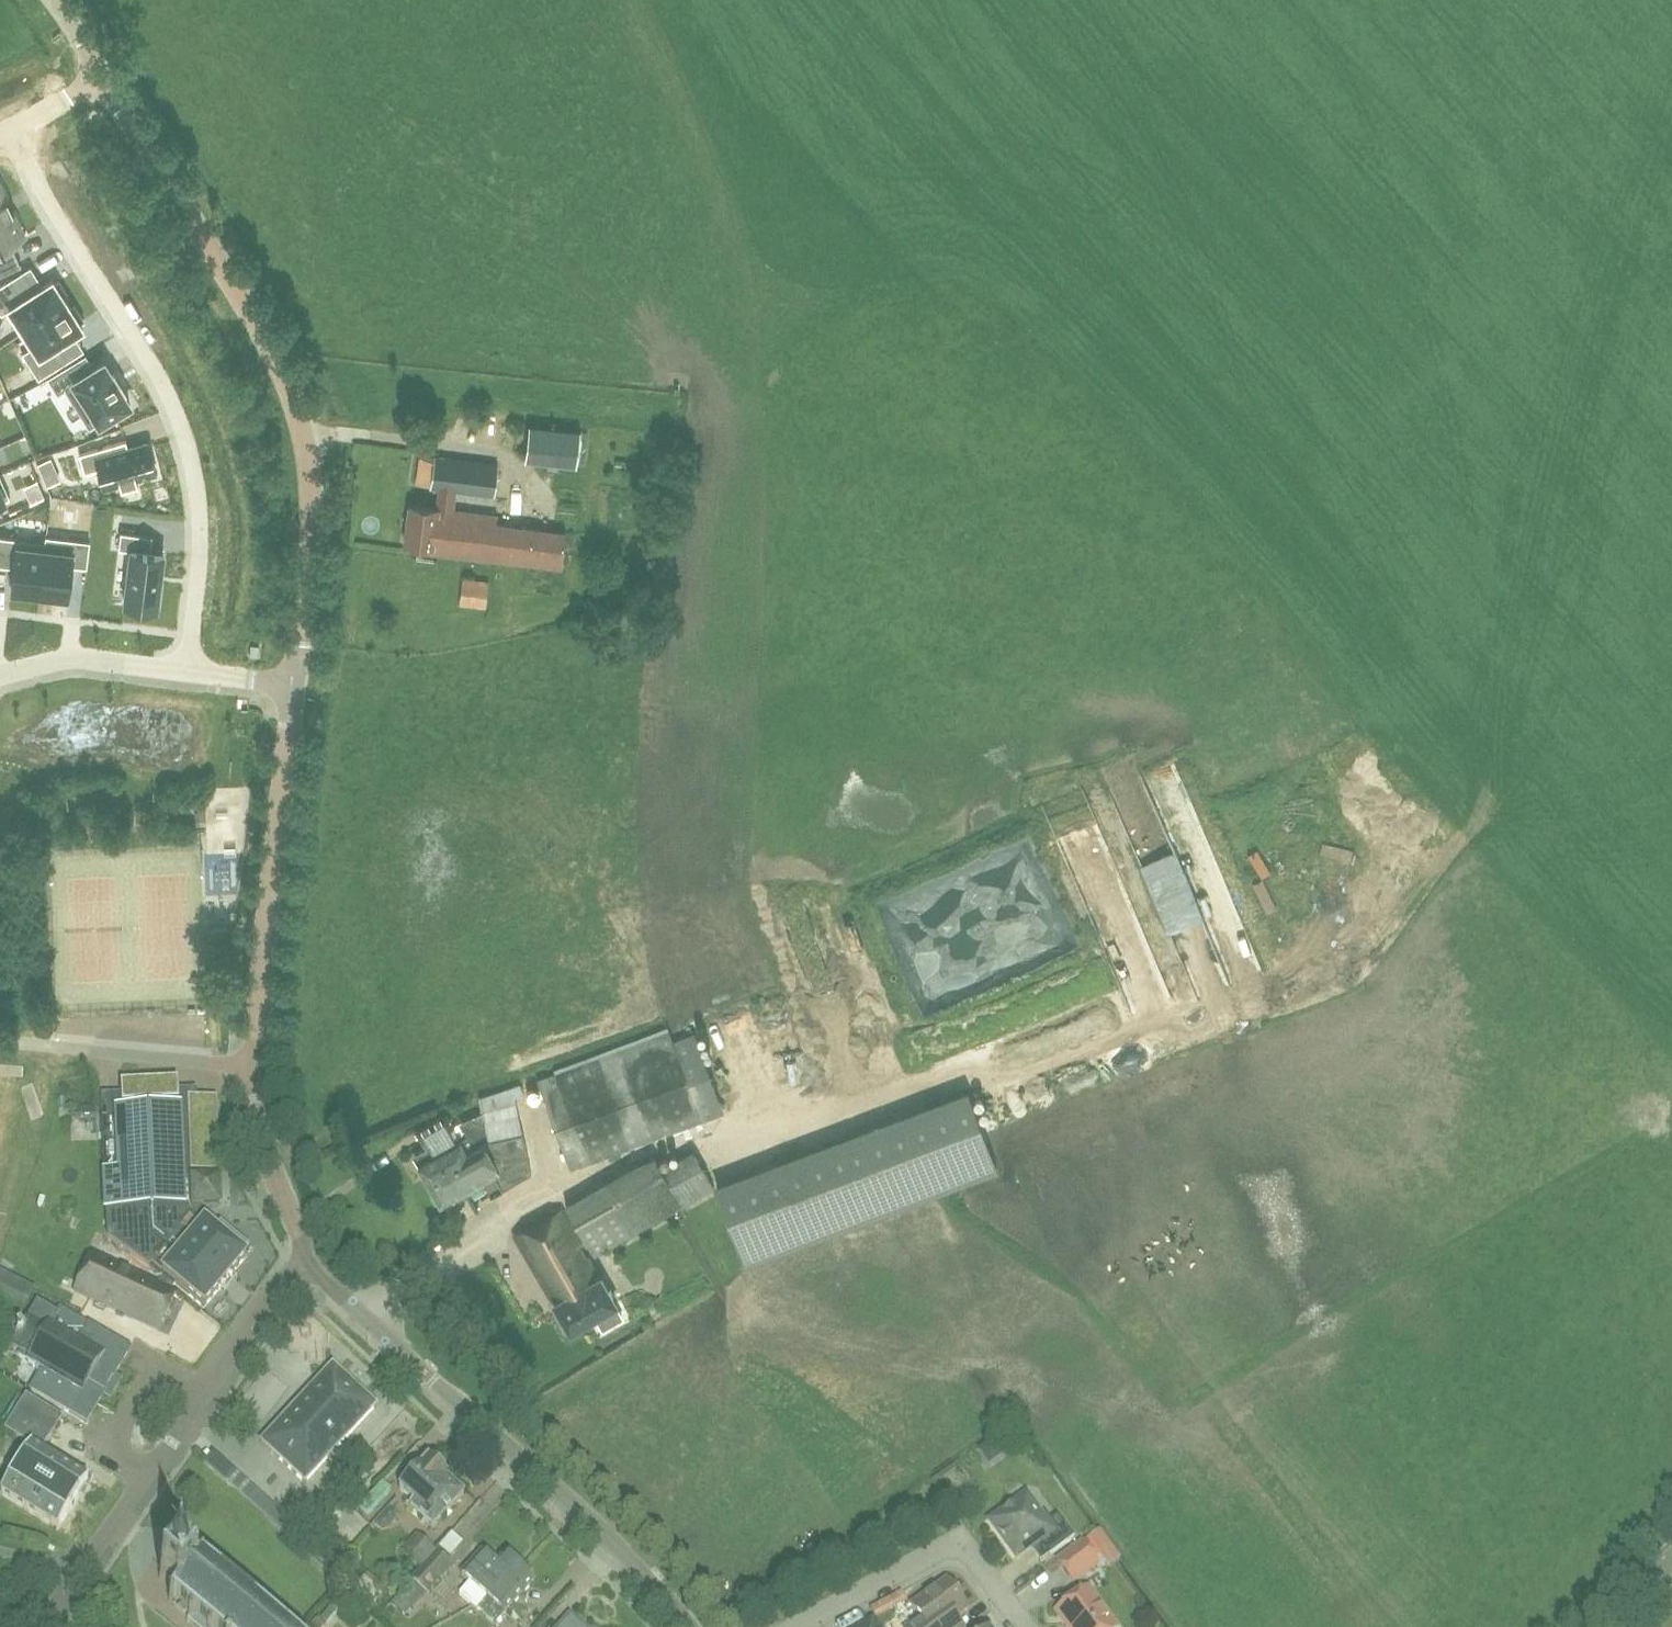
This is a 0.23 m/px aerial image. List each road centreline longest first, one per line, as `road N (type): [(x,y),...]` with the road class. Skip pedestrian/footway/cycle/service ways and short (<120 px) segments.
road 1 (tertiary): [(296,688),(315,503),(306,433),(253,313),(102,73)]
road 2 (residential): [(187,673),(198,511),(182,433),(8,133)]
road 3 (tertiary): [(305,1261),(268,1149),(254,1066),(296,688)]
road 4 (tertiary): [(687,1626),(652,1580),(305,1261)]
road 5 (residential): [(45,1626),(200,1399),(305,1261)]
road 6 (residential): [(1027,1626),(970,1550),(953,1545),(798,1626)]
road 7 (residential): [(187,673),(82,660),(0,676)]

